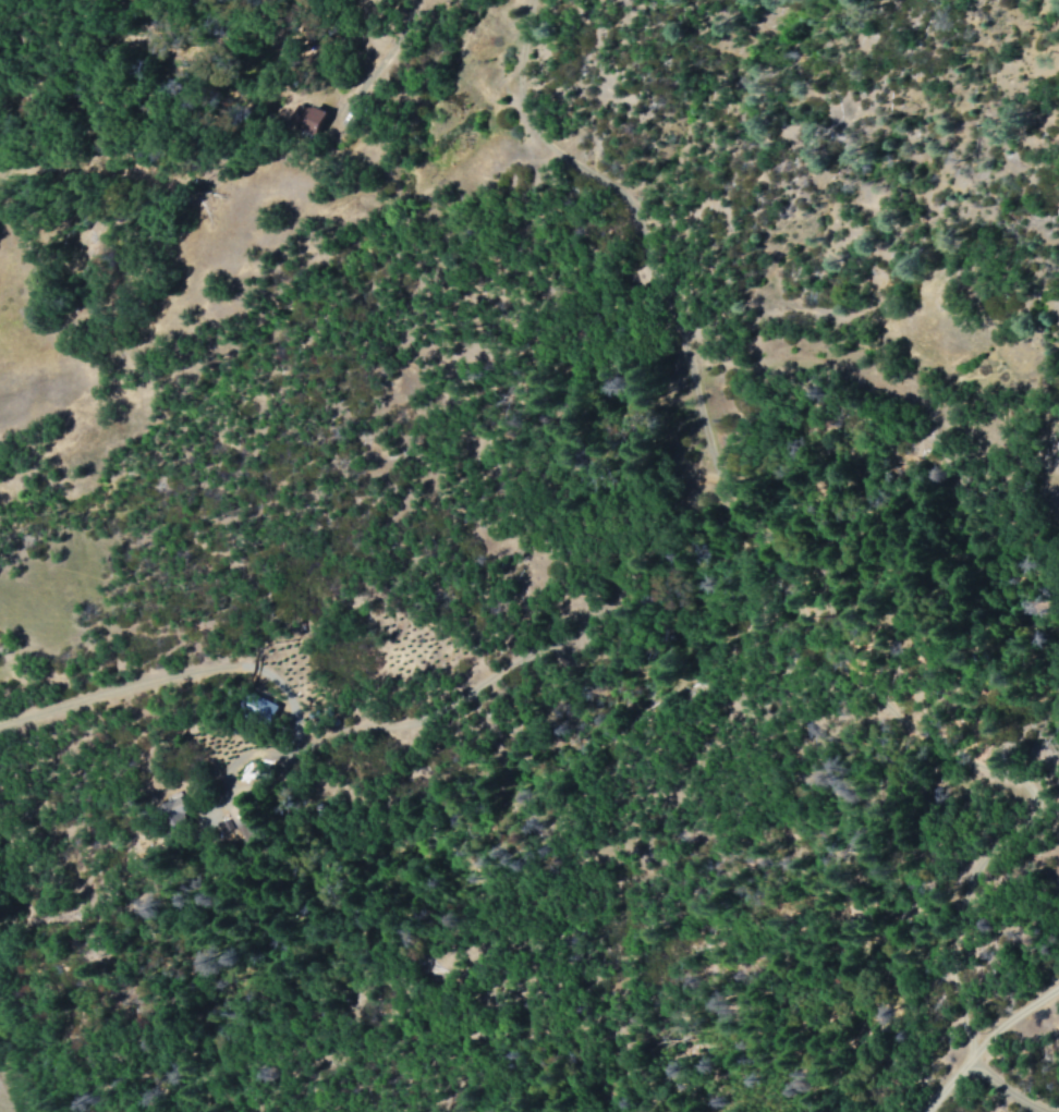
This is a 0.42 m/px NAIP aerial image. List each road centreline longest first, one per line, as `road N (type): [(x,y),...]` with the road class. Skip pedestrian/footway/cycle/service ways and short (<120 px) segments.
road 1 (residential): [(926,1111),(1058,1003)]

